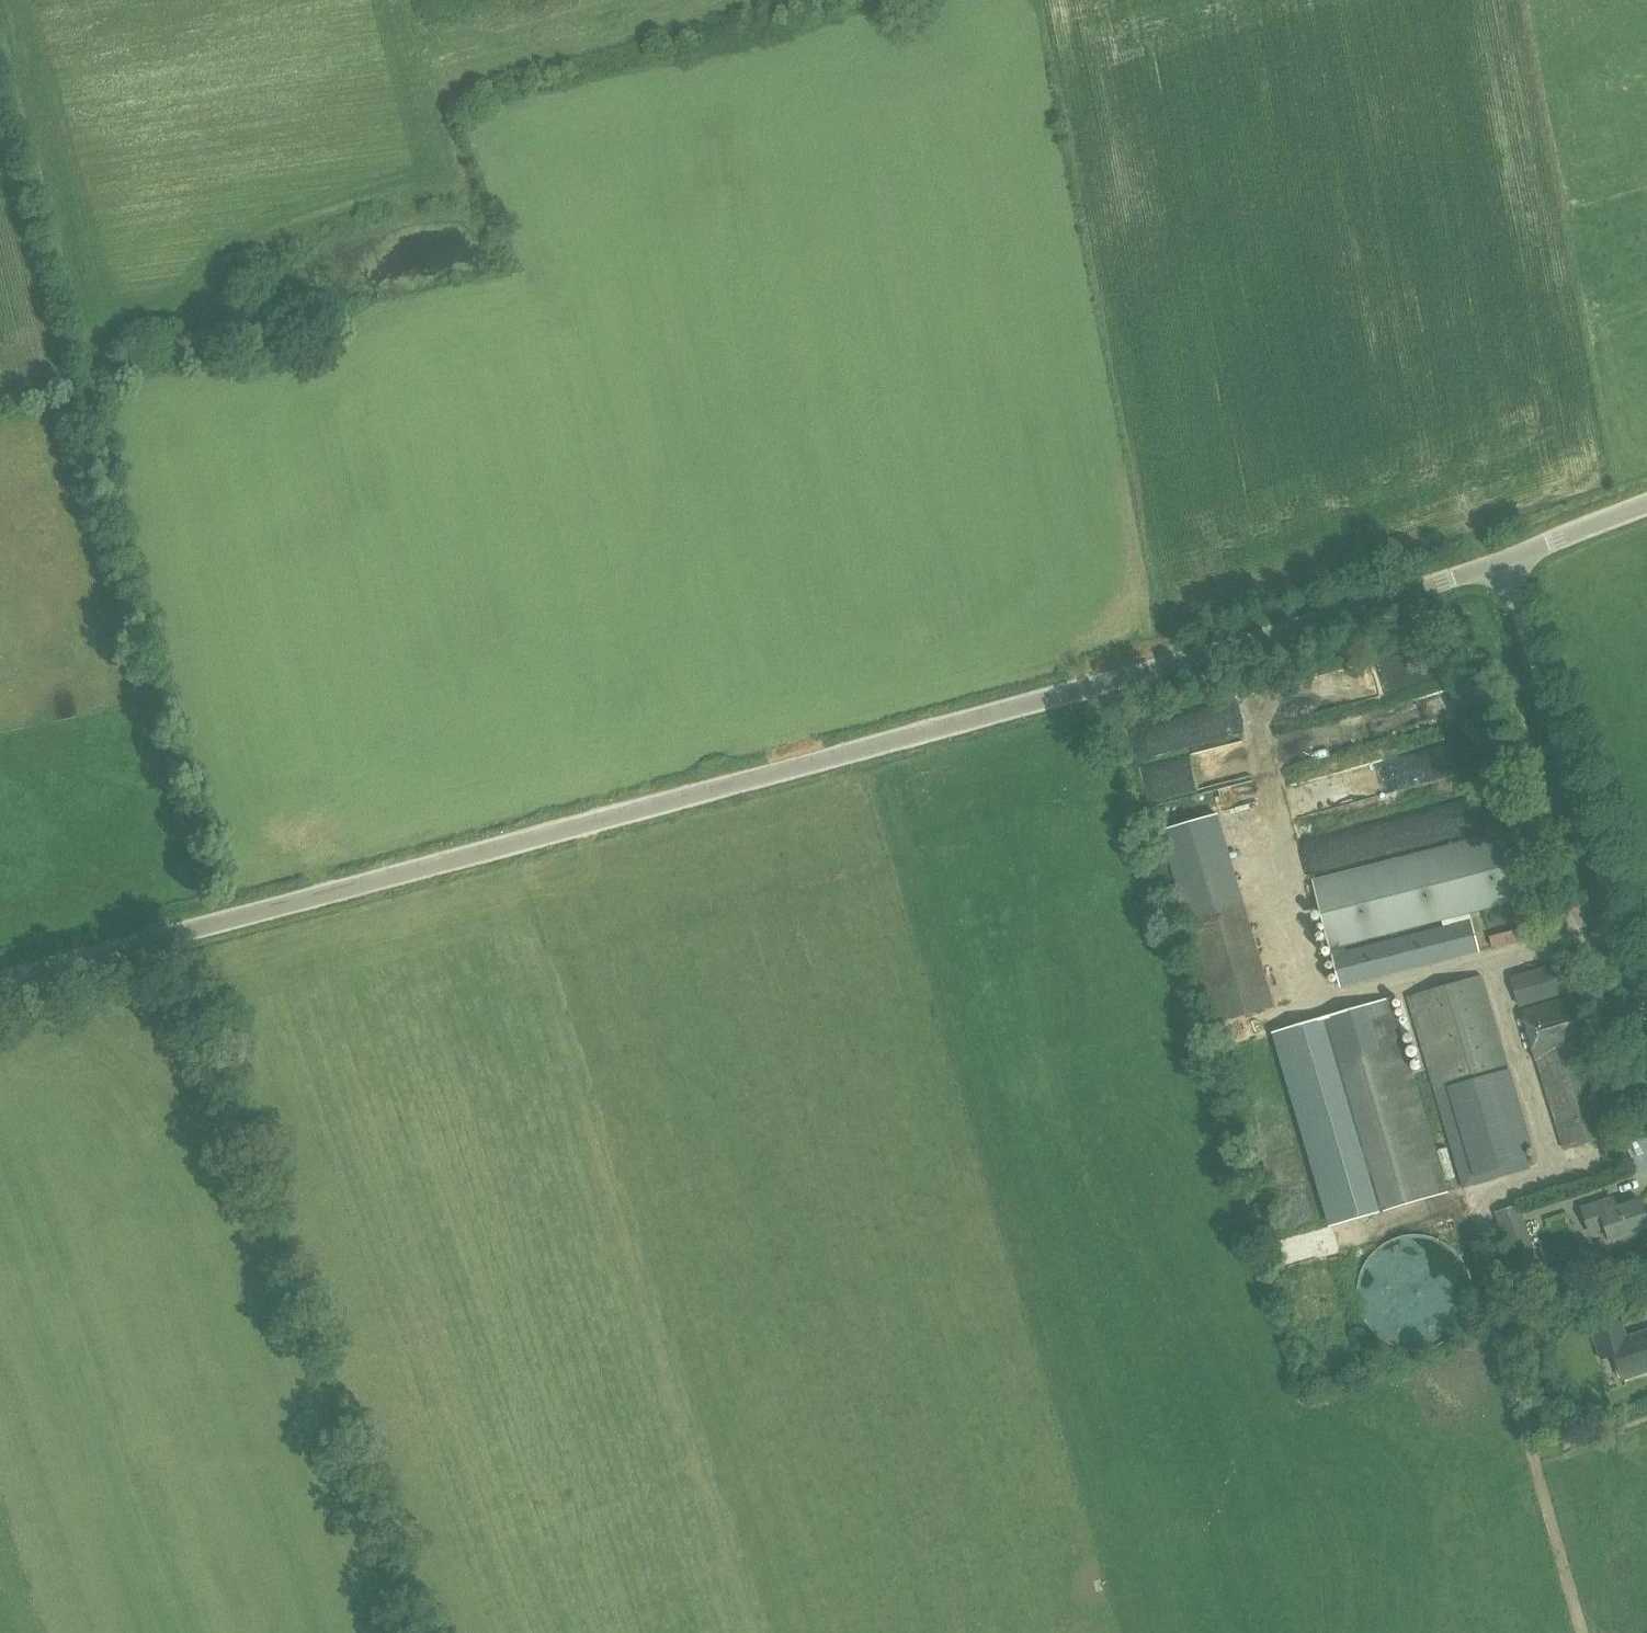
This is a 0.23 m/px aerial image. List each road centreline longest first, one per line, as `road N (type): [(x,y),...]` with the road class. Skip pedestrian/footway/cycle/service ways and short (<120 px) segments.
road 1 (unclassified): [(0,981),(1077,690),(1499,564)]
road 2 (unclassified): [(1646,1024),(1499,564)]
road 3 (unclassified): [(1499,564),(1646,507)]

